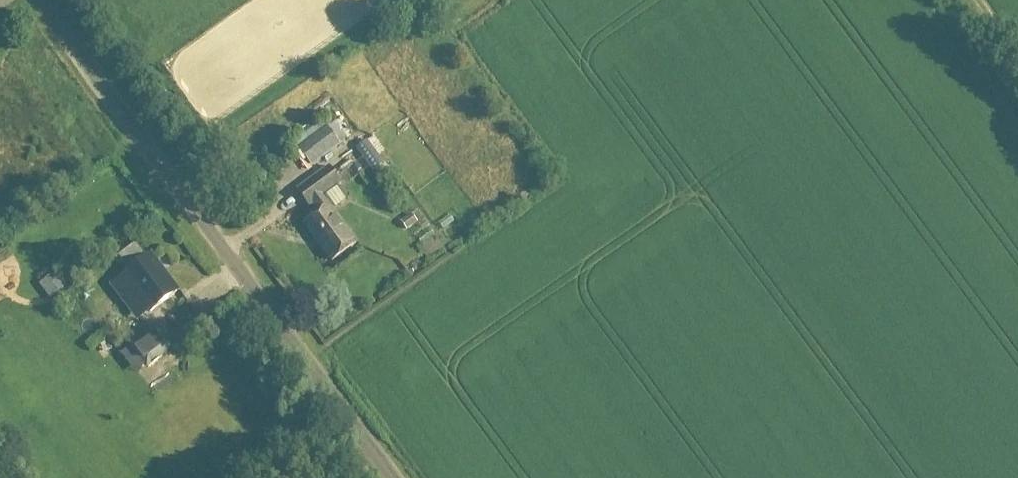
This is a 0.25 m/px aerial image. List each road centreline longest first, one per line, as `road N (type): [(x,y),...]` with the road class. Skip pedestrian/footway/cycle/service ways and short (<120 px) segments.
road 1 (unclassified): [(384,477),(36,0)]

